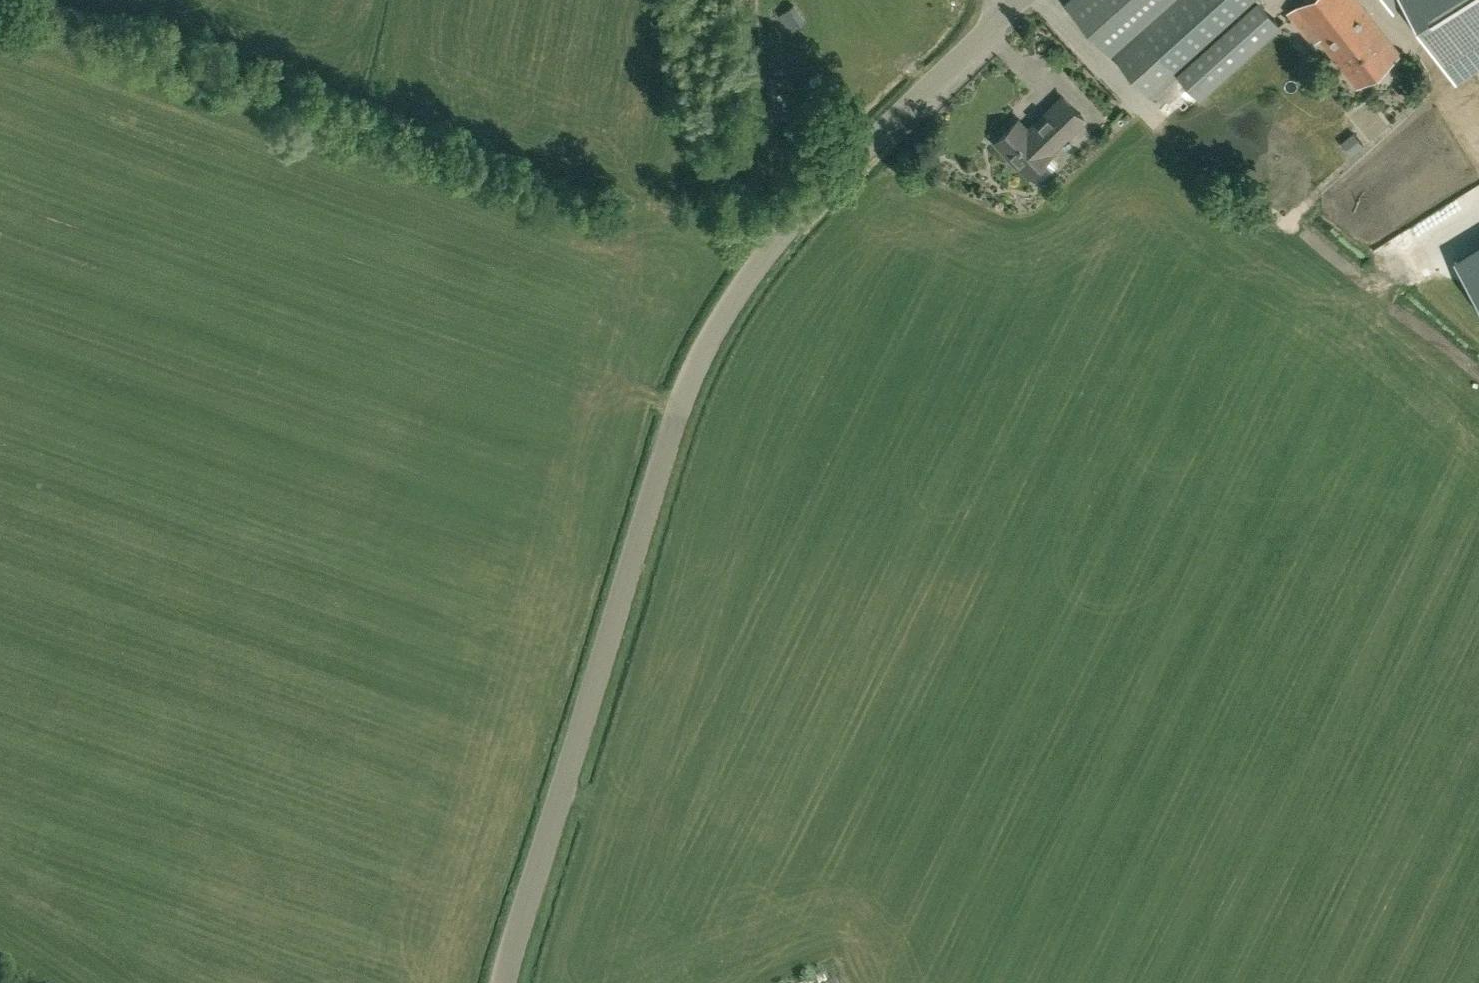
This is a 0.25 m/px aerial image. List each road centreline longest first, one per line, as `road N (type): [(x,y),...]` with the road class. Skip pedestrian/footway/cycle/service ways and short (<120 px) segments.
road 1 (unclassified): [(502,982),(695,368),(775,243),(1011,5)]

